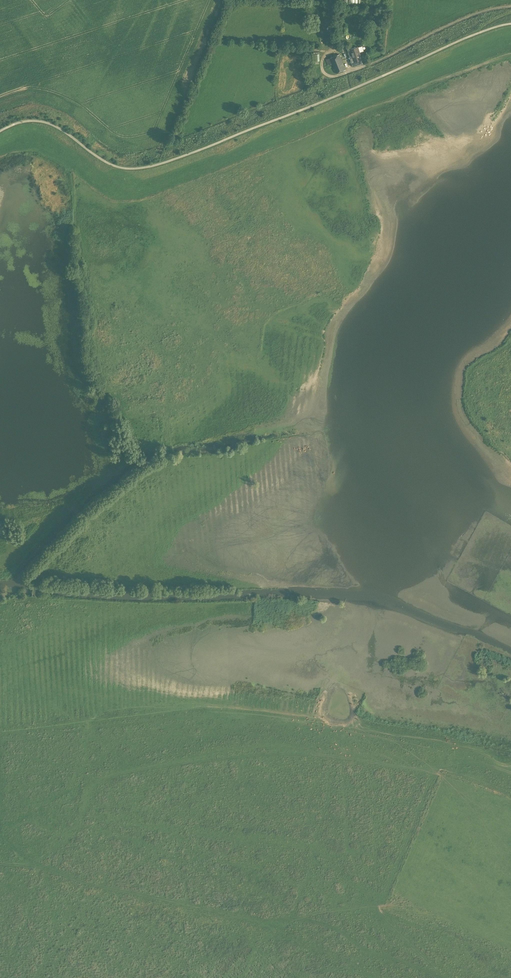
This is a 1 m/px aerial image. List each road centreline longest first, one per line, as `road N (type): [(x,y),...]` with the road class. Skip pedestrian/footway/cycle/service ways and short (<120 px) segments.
road 1 (track): [(33,602),(45,566),(89,520),(170,462),(166,388),(226,262),(213,165),(259,126)]
road 2 (unclassified): [(367,65),(479,12),(510,7)]

